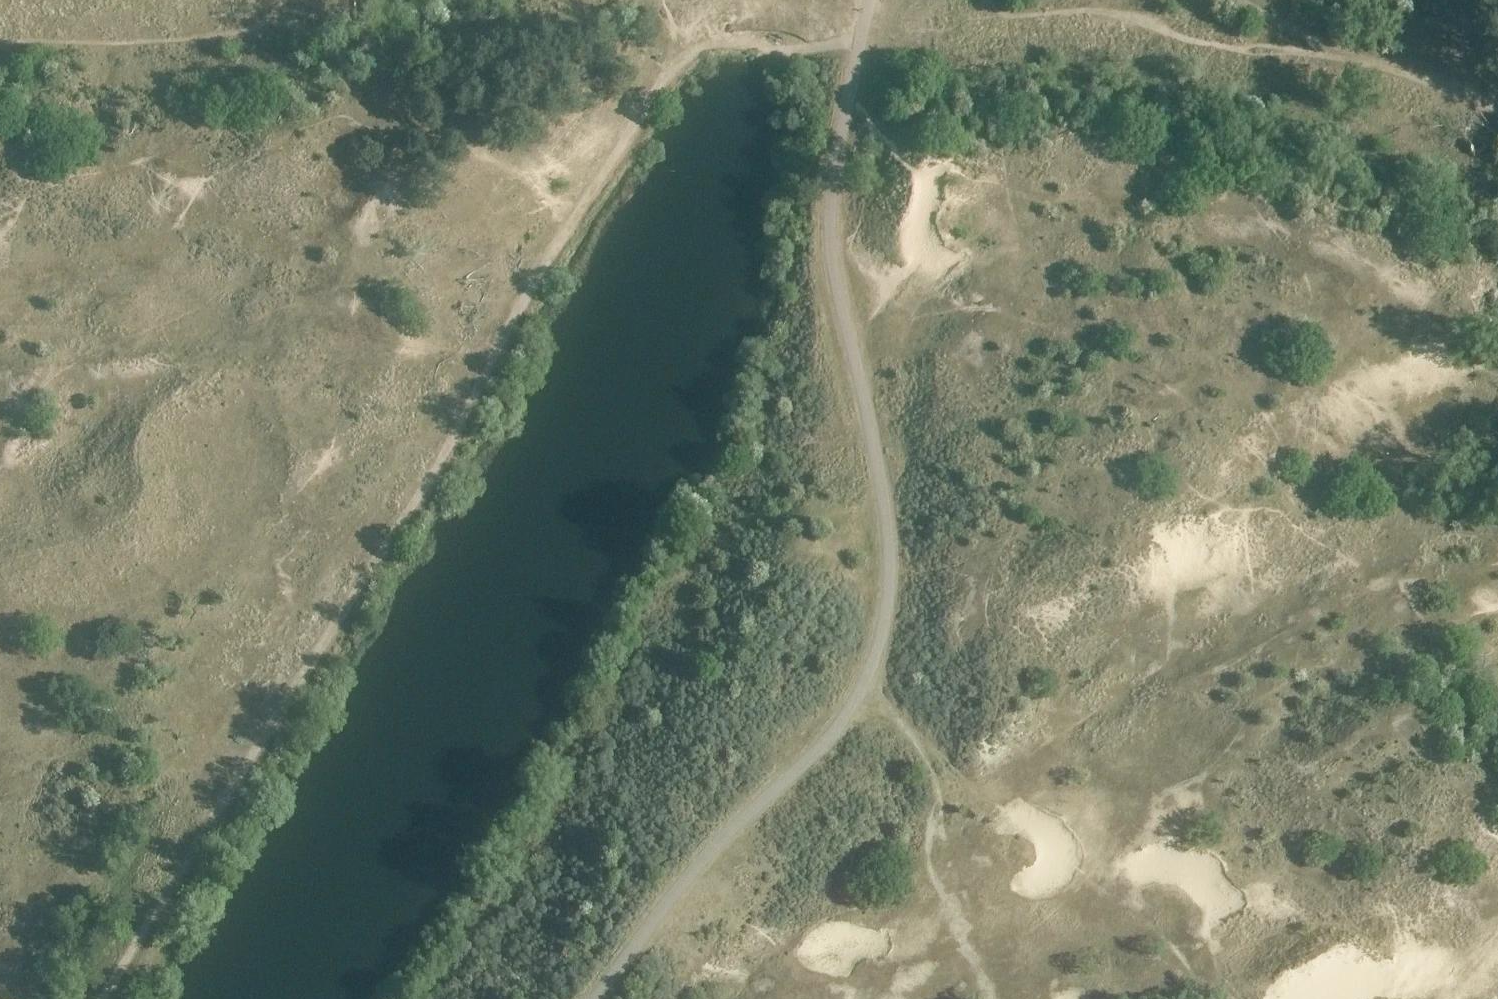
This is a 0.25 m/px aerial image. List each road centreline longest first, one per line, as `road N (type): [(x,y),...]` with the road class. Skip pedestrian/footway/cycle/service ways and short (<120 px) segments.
road 1 (track): [(594,998),(712,847),(832,732),(881,635),(888,525),(831,258),(830,200),(867,0)]

